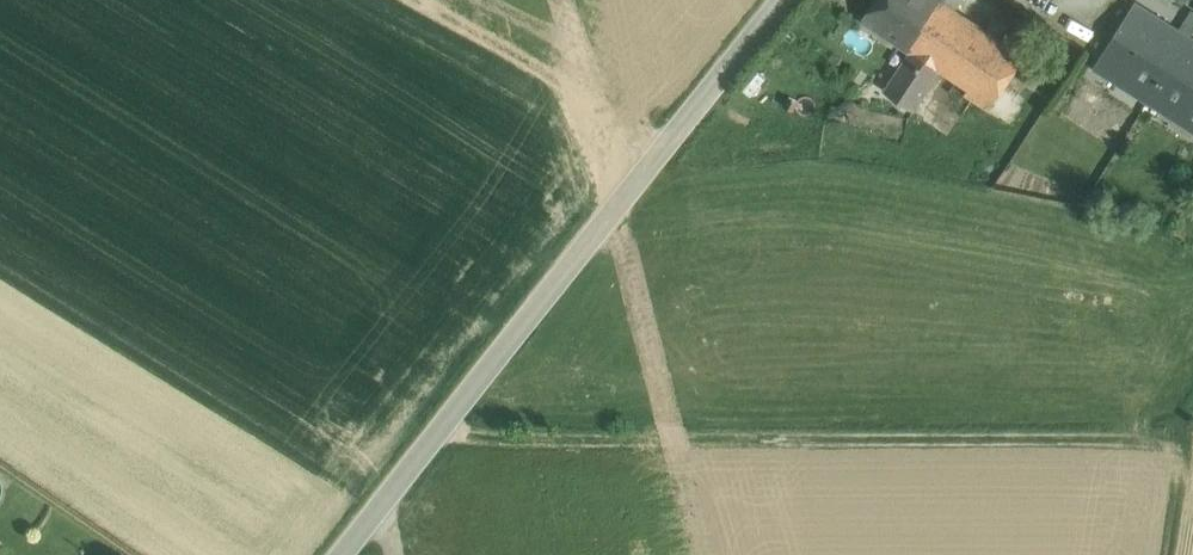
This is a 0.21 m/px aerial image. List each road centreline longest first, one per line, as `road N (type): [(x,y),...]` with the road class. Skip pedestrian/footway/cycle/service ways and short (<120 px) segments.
road 1 (track): [(441,426),(494,439),(1189,436),(1174,554)]
road 2 (tertiary): [(337,554),(781,0)]
road 3 (track): [(666,144),(417,0)]

